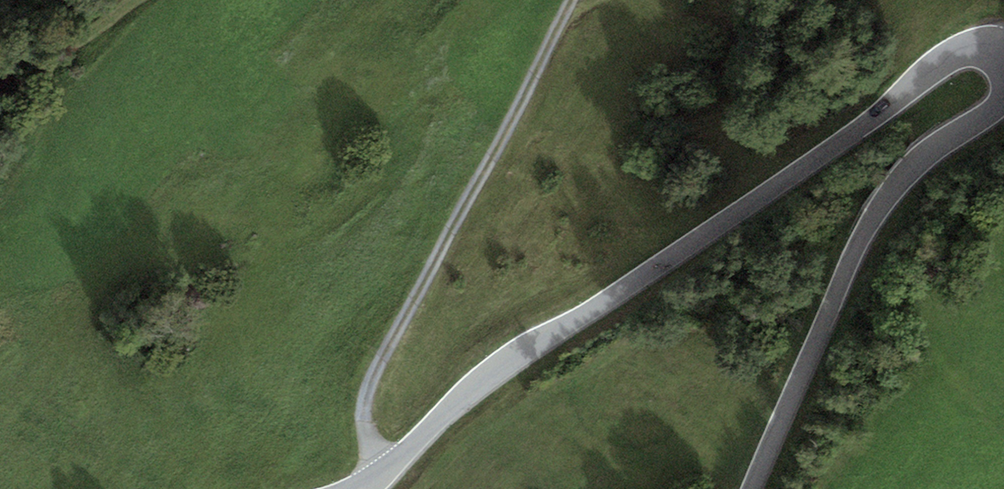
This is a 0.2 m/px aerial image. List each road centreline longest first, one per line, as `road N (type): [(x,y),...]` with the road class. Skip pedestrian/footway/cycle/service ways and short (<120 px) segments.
road 1 (unclassified): [(1003,47),(989,41),(951,54),(673,258),(498,369),(367,488)]
road 2 (track): [(370,488),(373,400),(572,0)]
road 3 (unclassified): [(754,488),(861,239),(890,191),(916,162),(1003,104)]

